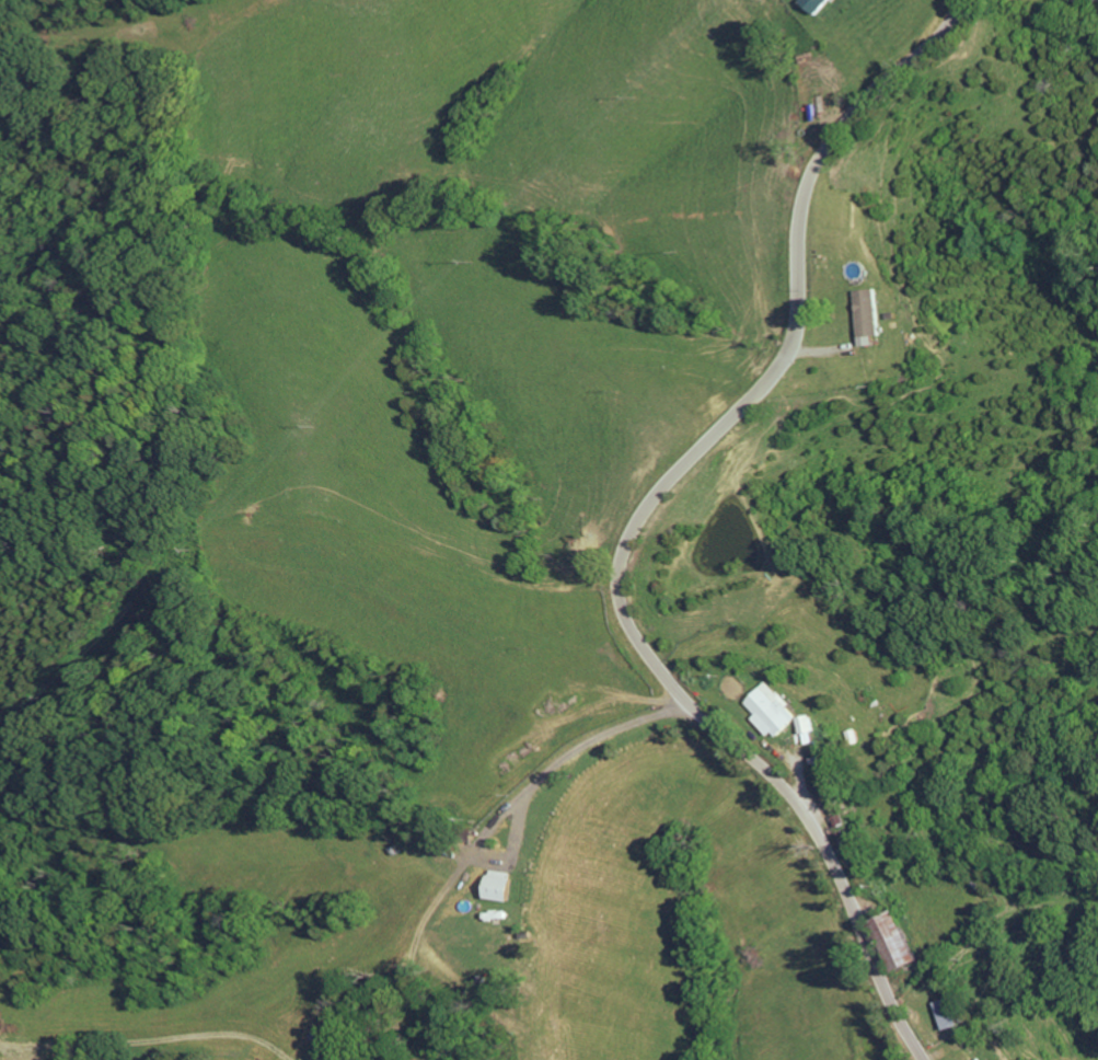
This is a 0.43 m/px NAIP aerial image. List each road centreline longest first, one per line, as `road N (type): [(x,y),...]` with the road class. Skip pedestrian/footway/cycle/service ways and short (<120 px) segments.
road 1 (secondary): [(925,1059),(874,941),(805,816),(655,662),(622,602),(621,583),(628,546),(657,499),(777,369),(793,336),(801,229),(821,160),(862,101),(944,31),(961,0)]

